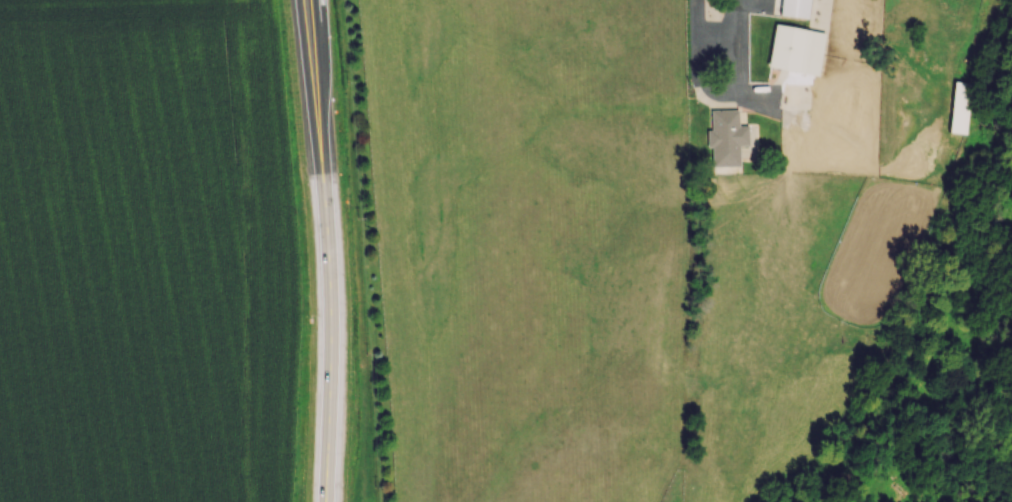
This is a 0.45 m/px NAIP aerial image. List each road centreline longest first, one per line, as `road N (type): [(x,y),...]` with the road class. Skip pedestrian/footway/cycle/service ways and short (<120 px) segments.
road 1 (secondary): [(314,90),(331,314),(326,501)]

